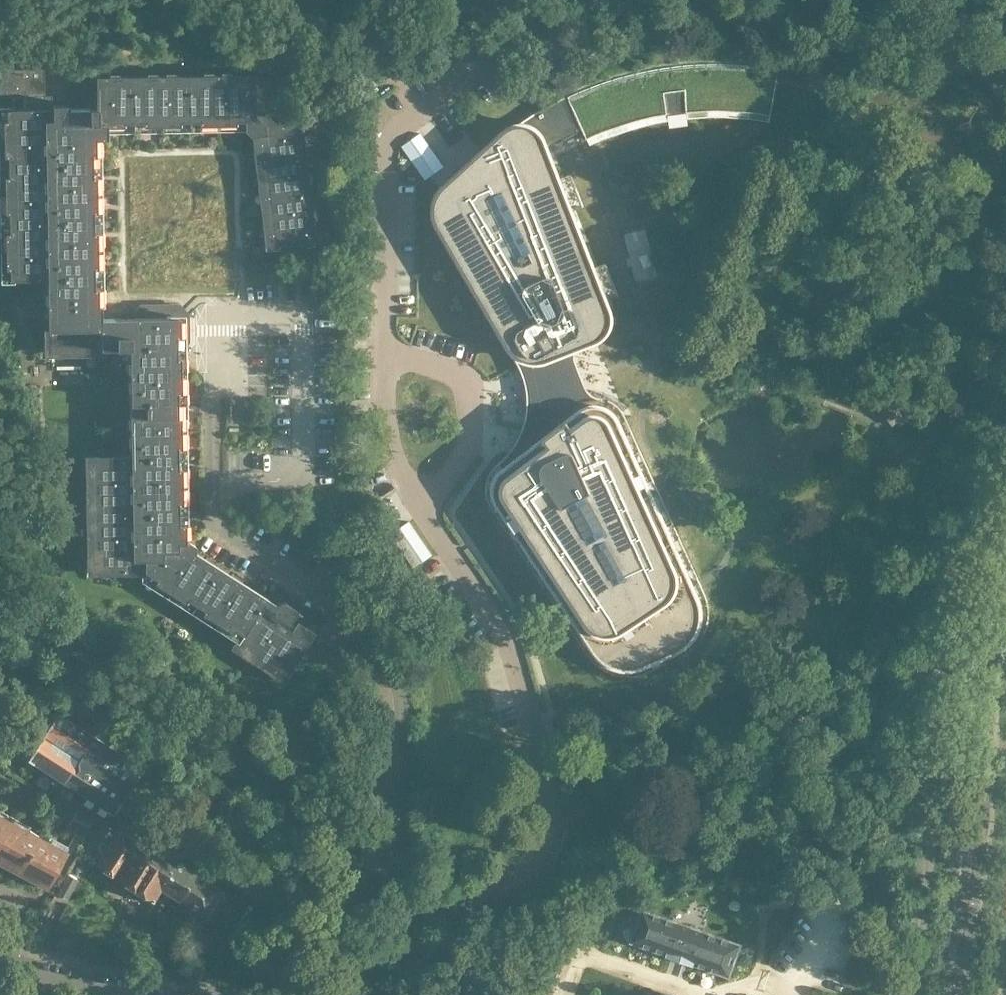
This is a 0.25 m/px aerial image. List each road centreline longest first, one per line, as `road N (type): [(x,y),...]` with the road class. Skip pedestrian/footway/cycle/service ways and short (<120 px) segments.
road 1 (tertiary): [(941,994),(967,805),(974,664),(1005,551)]
road 2 (residential): [(392,957),(417,953),(444,926),(449,901),(437,872),(410,854),(378,856),(346,891)]
road 3 (track): [(567,994),(581,955),(696,994)]

